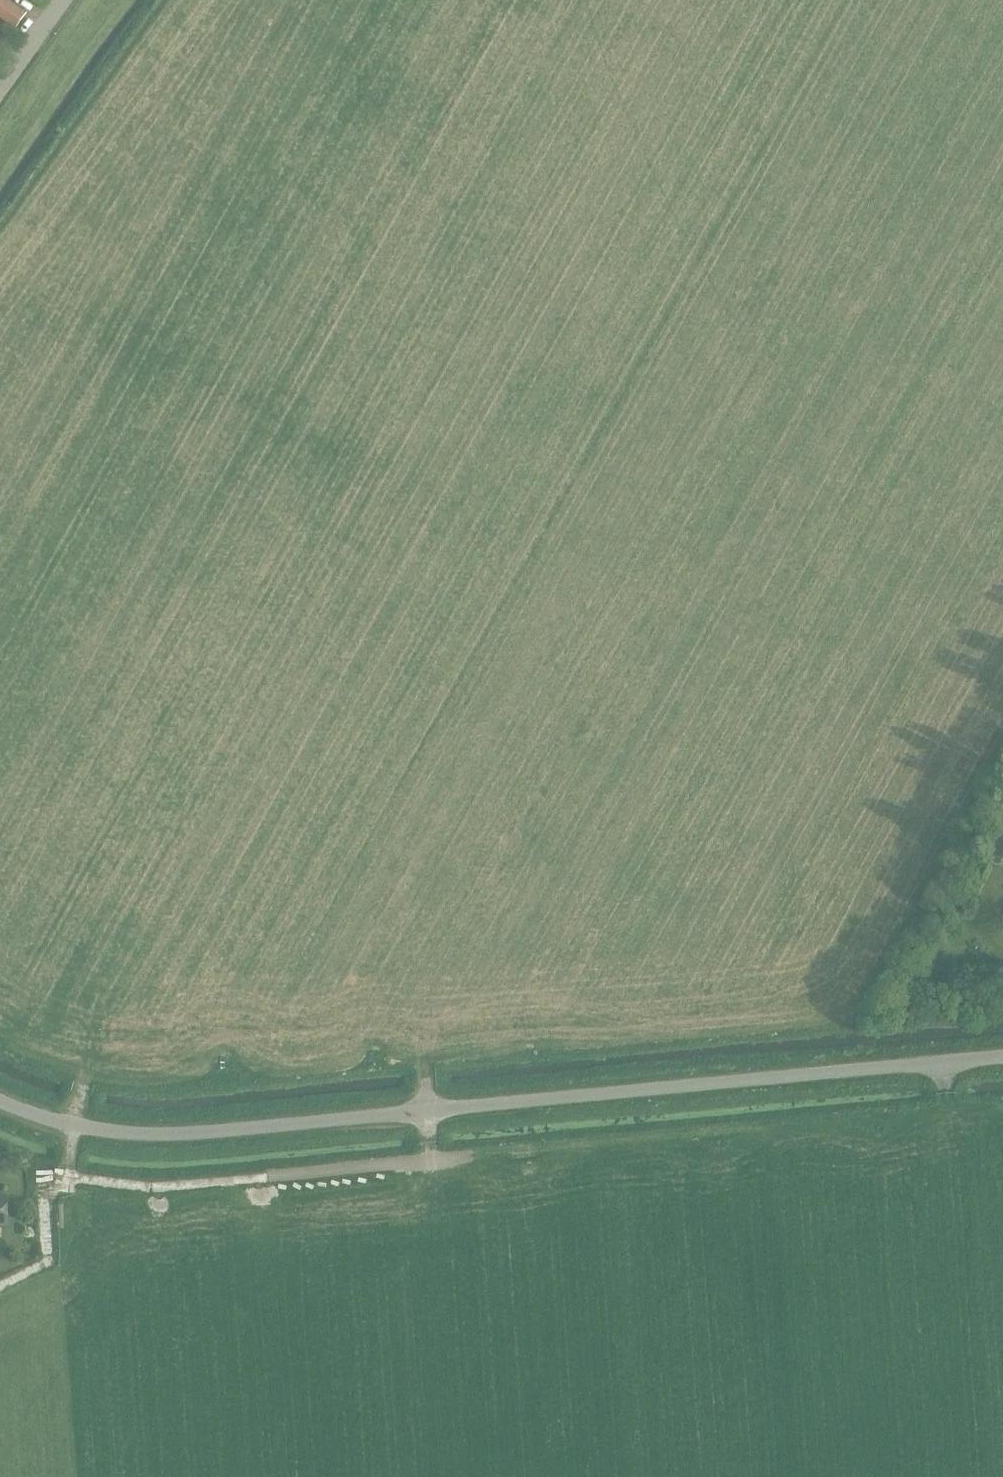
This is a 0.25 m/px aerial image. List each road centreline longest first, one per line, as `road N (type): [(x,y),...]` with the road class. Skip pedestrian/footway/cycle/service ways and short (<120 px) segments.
road 1 (unclassified): [(1002,1057),(160,1135),(73,1124),(0,1101)]

